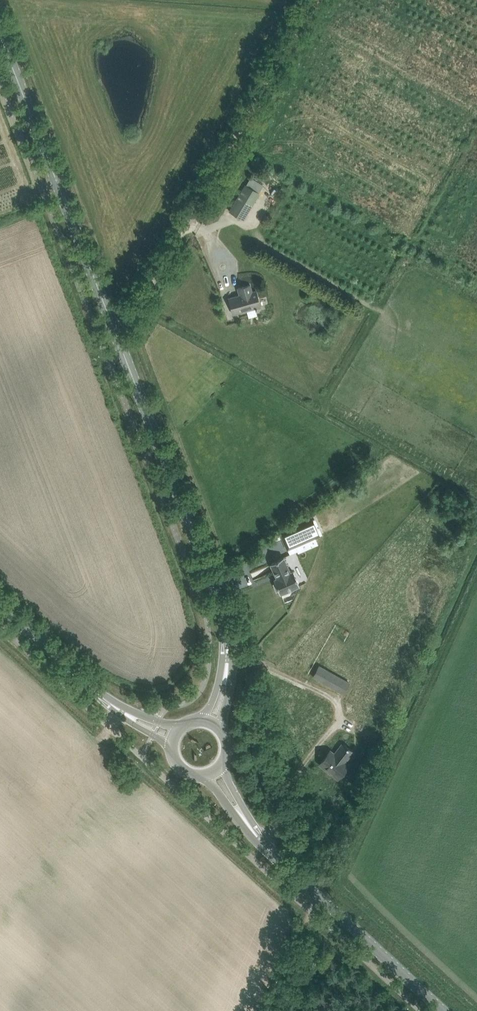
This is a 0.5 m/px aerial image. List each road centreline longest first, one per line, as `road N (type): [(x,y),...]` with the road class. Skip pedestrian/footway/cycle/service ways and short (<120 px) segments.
road 1 (tertiary): [(210,724),(226,662),(219,604),(0,34)]
road 2 (track): [(101,341),(139,308),(311,0)]
road 3 (tertiary): [(214,774),(280,861),(442,1010)]
road 4 (tertiary): [(174,738),(119,714),(0,603)]

